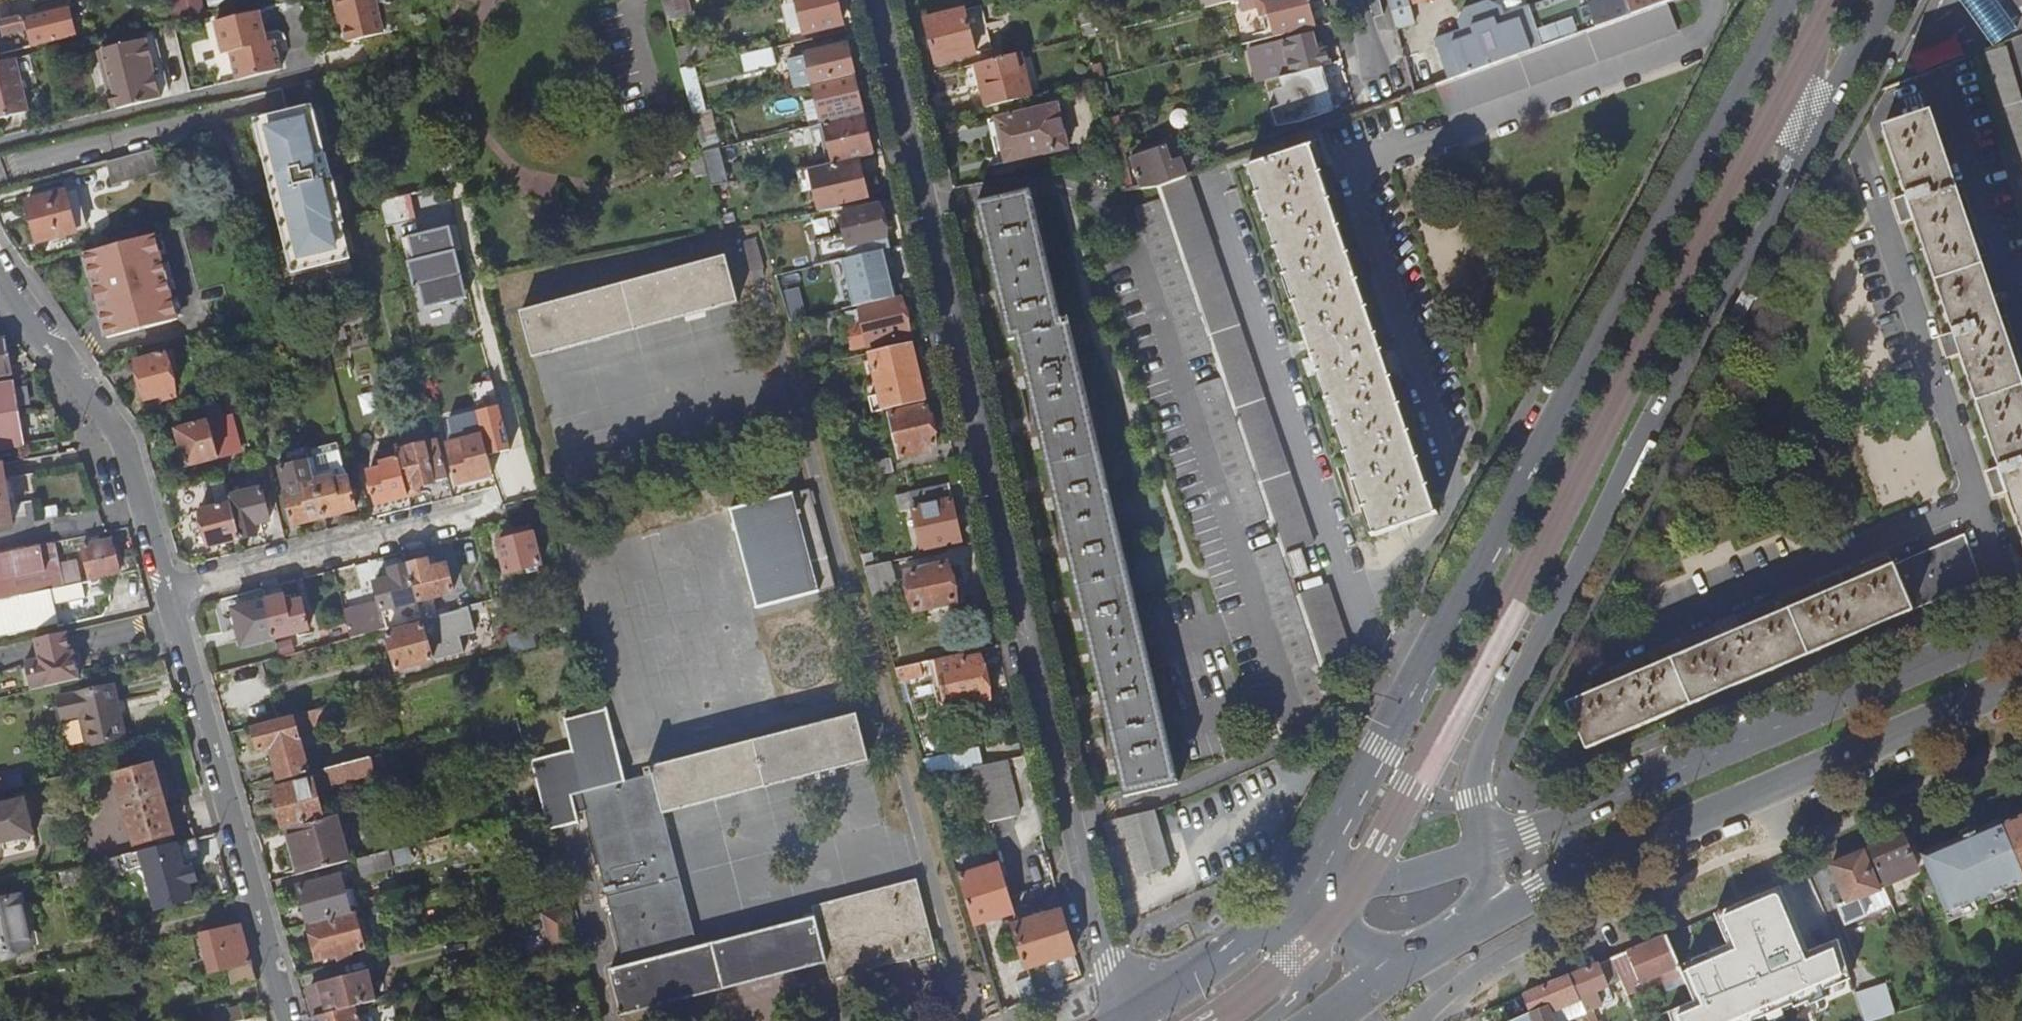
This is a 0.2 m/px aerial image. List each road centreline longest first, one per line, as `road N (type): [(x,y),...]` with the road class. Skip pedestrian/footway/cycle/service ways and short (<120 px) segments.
road 1 (residential): [(879,0),(1093,916),(1125,1019)]
road 2 (primary): [(1785,0),(1307,883)]
road 3 (primary): [(1487,852),(1474,795),(1480,755),(1709,315),(1773,220),(1887,0)]
road 4 (residential): [(0,276),(115,433),(134,471),(259,899),(285,1020)]
road 5 (primary): [(1480,923),(1582,868),(2021,682)]
road 6 (primary): [(2021,625),(1487,852)]
road 7 (primary): [(1487,852),(1413,877),(1307,883)]
road 8 (primary): [(1271,917),(1125,1019)]
road 9 (primary): [(1270,1020),(1313,972),(1271,917)]
road 10 (primary): [(1307,883),(1387,977)]

